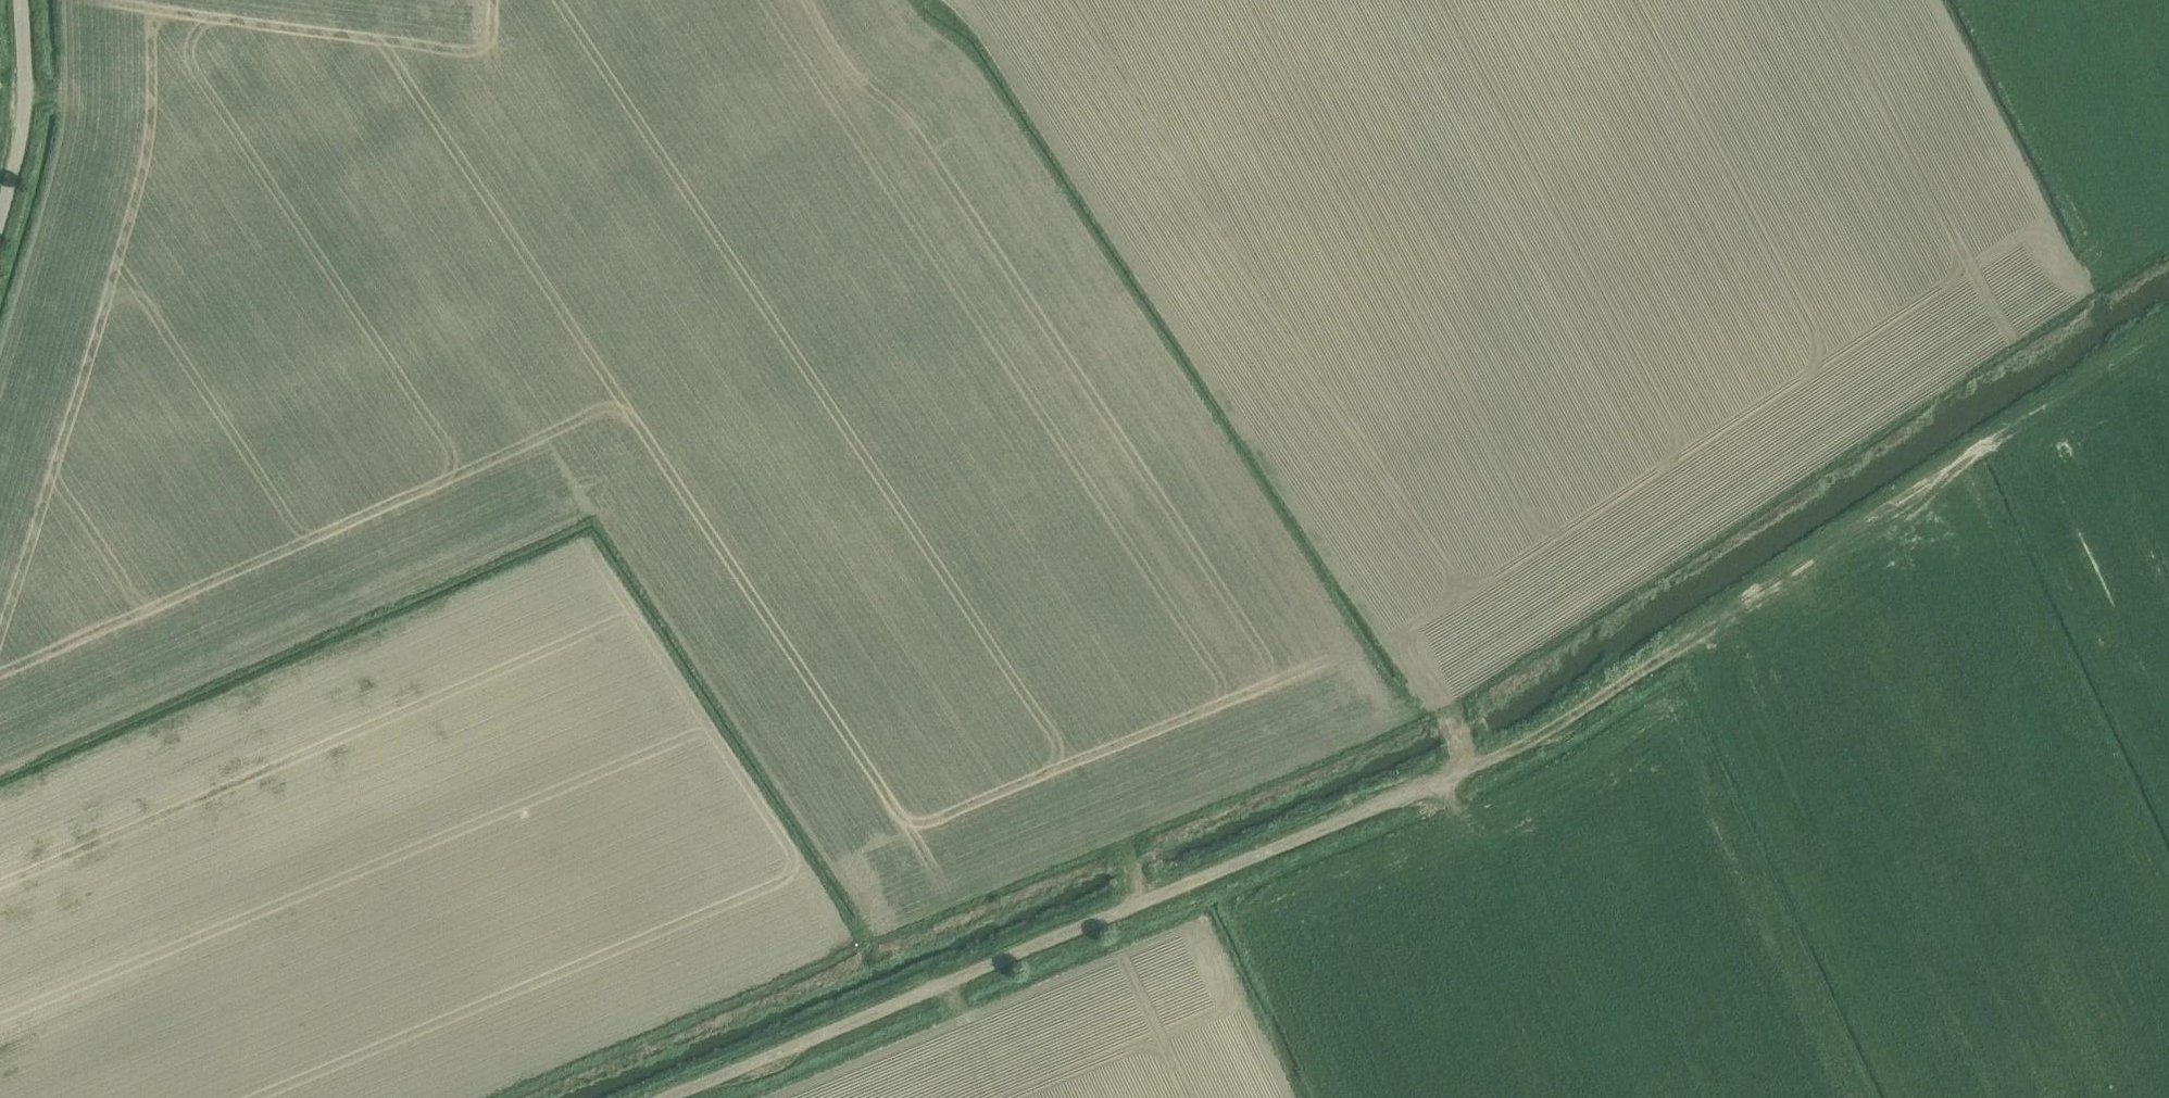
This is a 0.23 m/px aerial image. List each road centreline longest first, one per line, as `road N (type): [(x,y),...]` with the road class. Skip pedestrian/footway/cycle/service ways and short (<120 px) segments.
road 1 (track): [(1674,650),(1511,750),(666,1097)]
road 2 (unclassified): [(0,224),(24,116),(21,0)]

